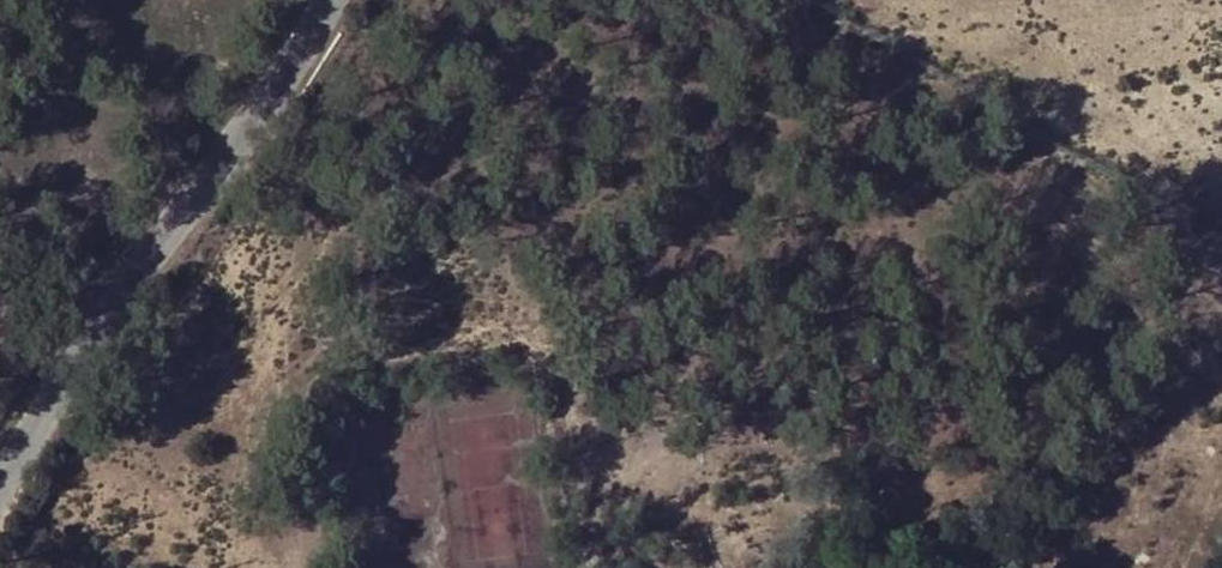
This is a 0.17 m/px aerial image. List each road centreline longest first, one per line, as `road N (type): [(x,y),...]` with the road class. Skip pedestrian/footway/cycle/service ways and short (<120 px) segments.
road 1 (tertiary): [(323,0),(0,485)]
road 2 (track): [(792,0),(1221,251)]

